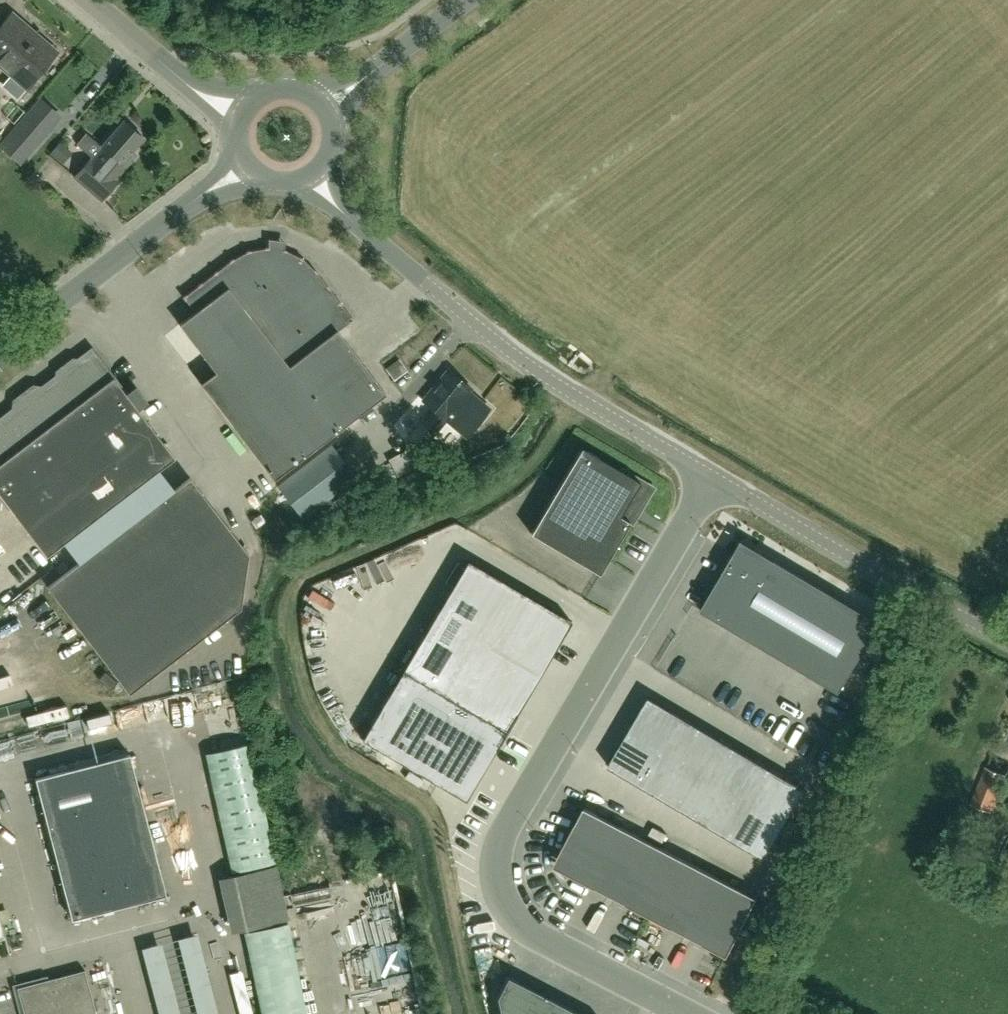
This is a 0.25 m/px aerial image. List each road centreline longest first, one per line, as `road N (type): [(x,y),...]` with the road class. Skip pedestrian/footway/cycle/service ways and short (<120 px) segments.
road 1 (track): [(478,1013),(434,825),(415,802),(349,758),(310,710),(287,603),(312,574),(521,478),(578,395)]
road 2 (unclassified): [(715,478),(503,836),(500,867),(506,897),(534,938),(682,1013)]
road 3 (tertiary): [(715,478),(499,342),(351,220),(314,173)]
road 4 (tertiary): [(1007,640),(715,478)]
road 5 (tertiary): [(0,351),(250,167)]
road 6 (tertiary): [(245,116),(186,87),(85,0)]
road 7 (unclassified): [(322,110),(469,0)]

